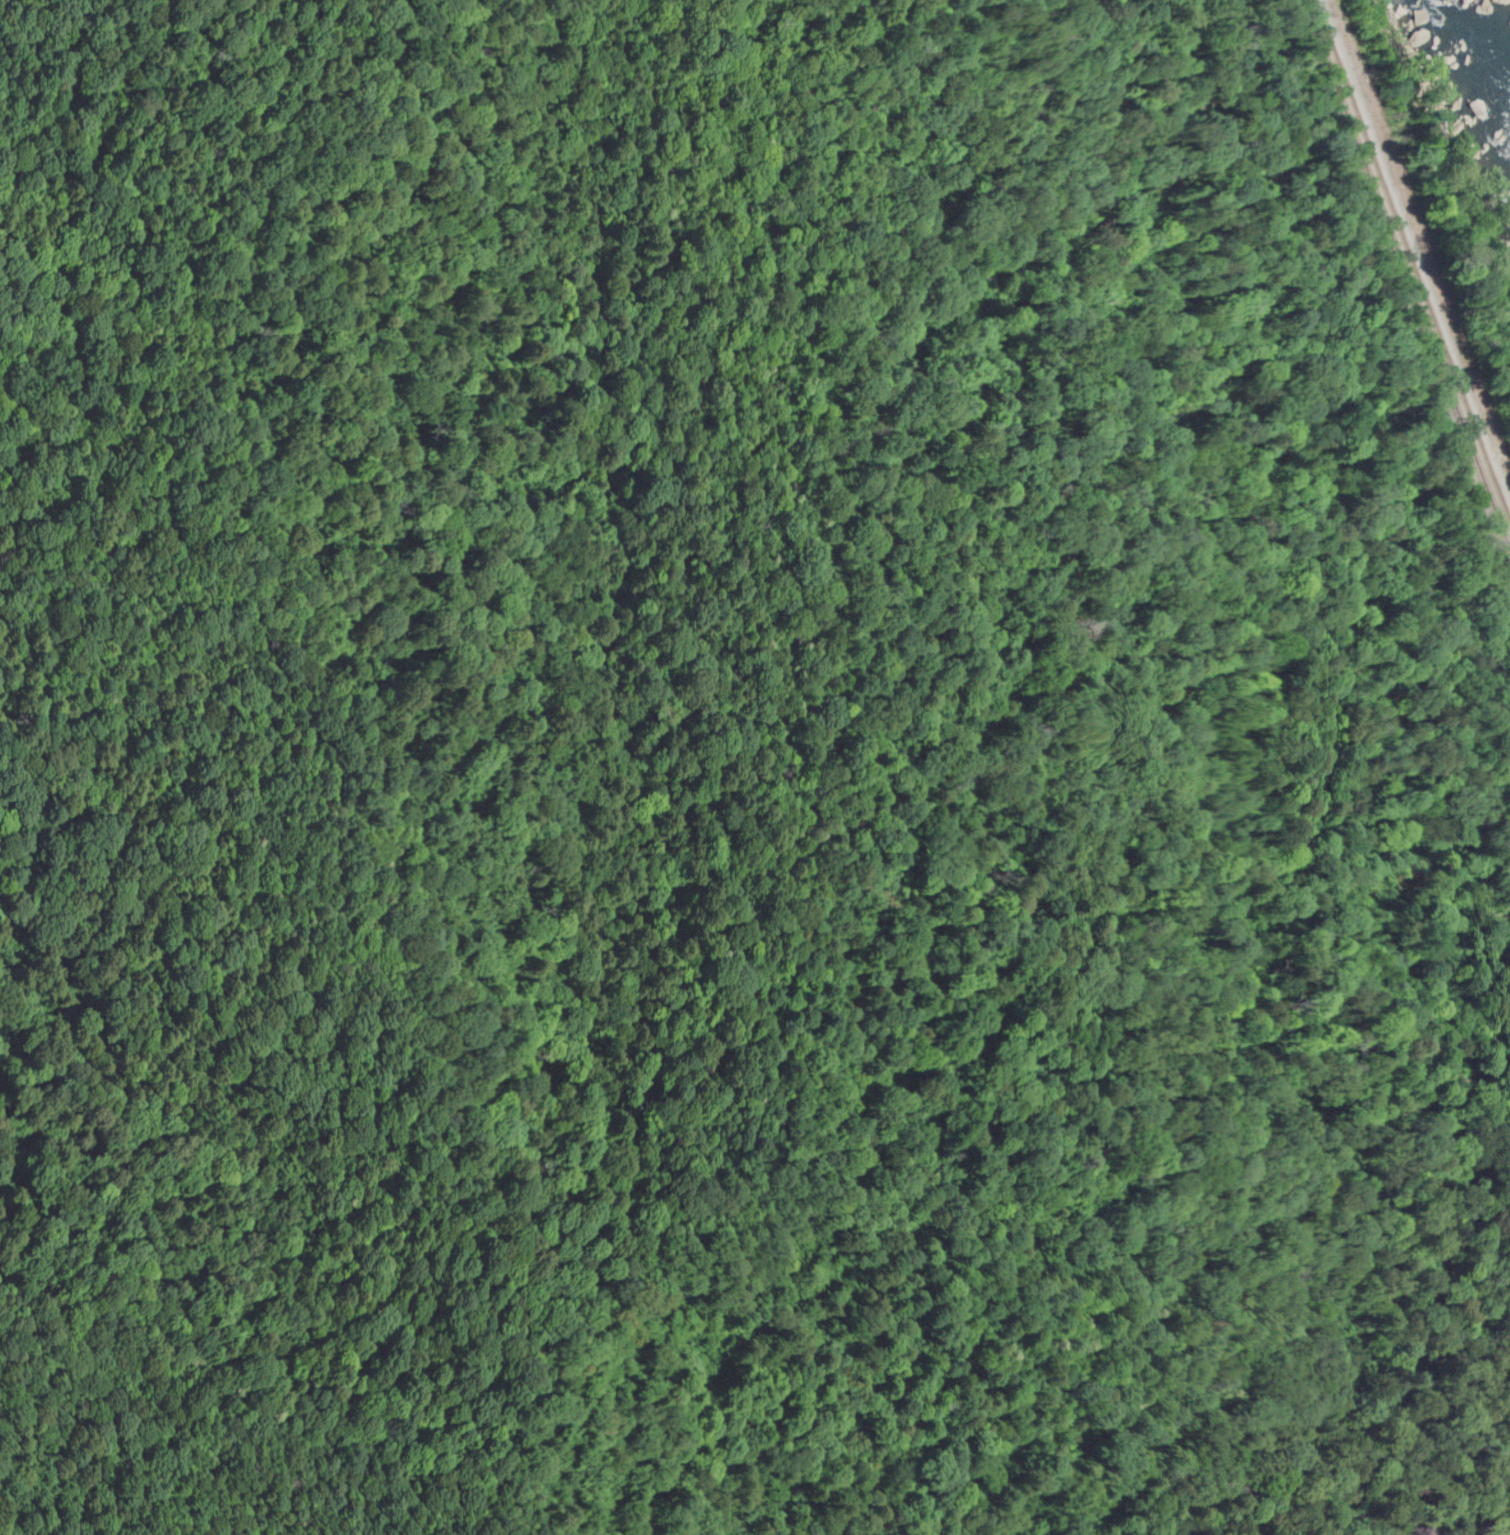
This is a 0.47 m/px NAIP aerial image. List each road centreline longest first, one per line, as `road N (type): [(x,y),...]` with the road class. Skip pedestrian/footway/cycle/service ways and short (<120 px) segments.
road 1 (track): [(879,1534),(893,1283),(876,1124),(813,1008),(715,1046),(534,1185),(220,1303),(0,1288)]

